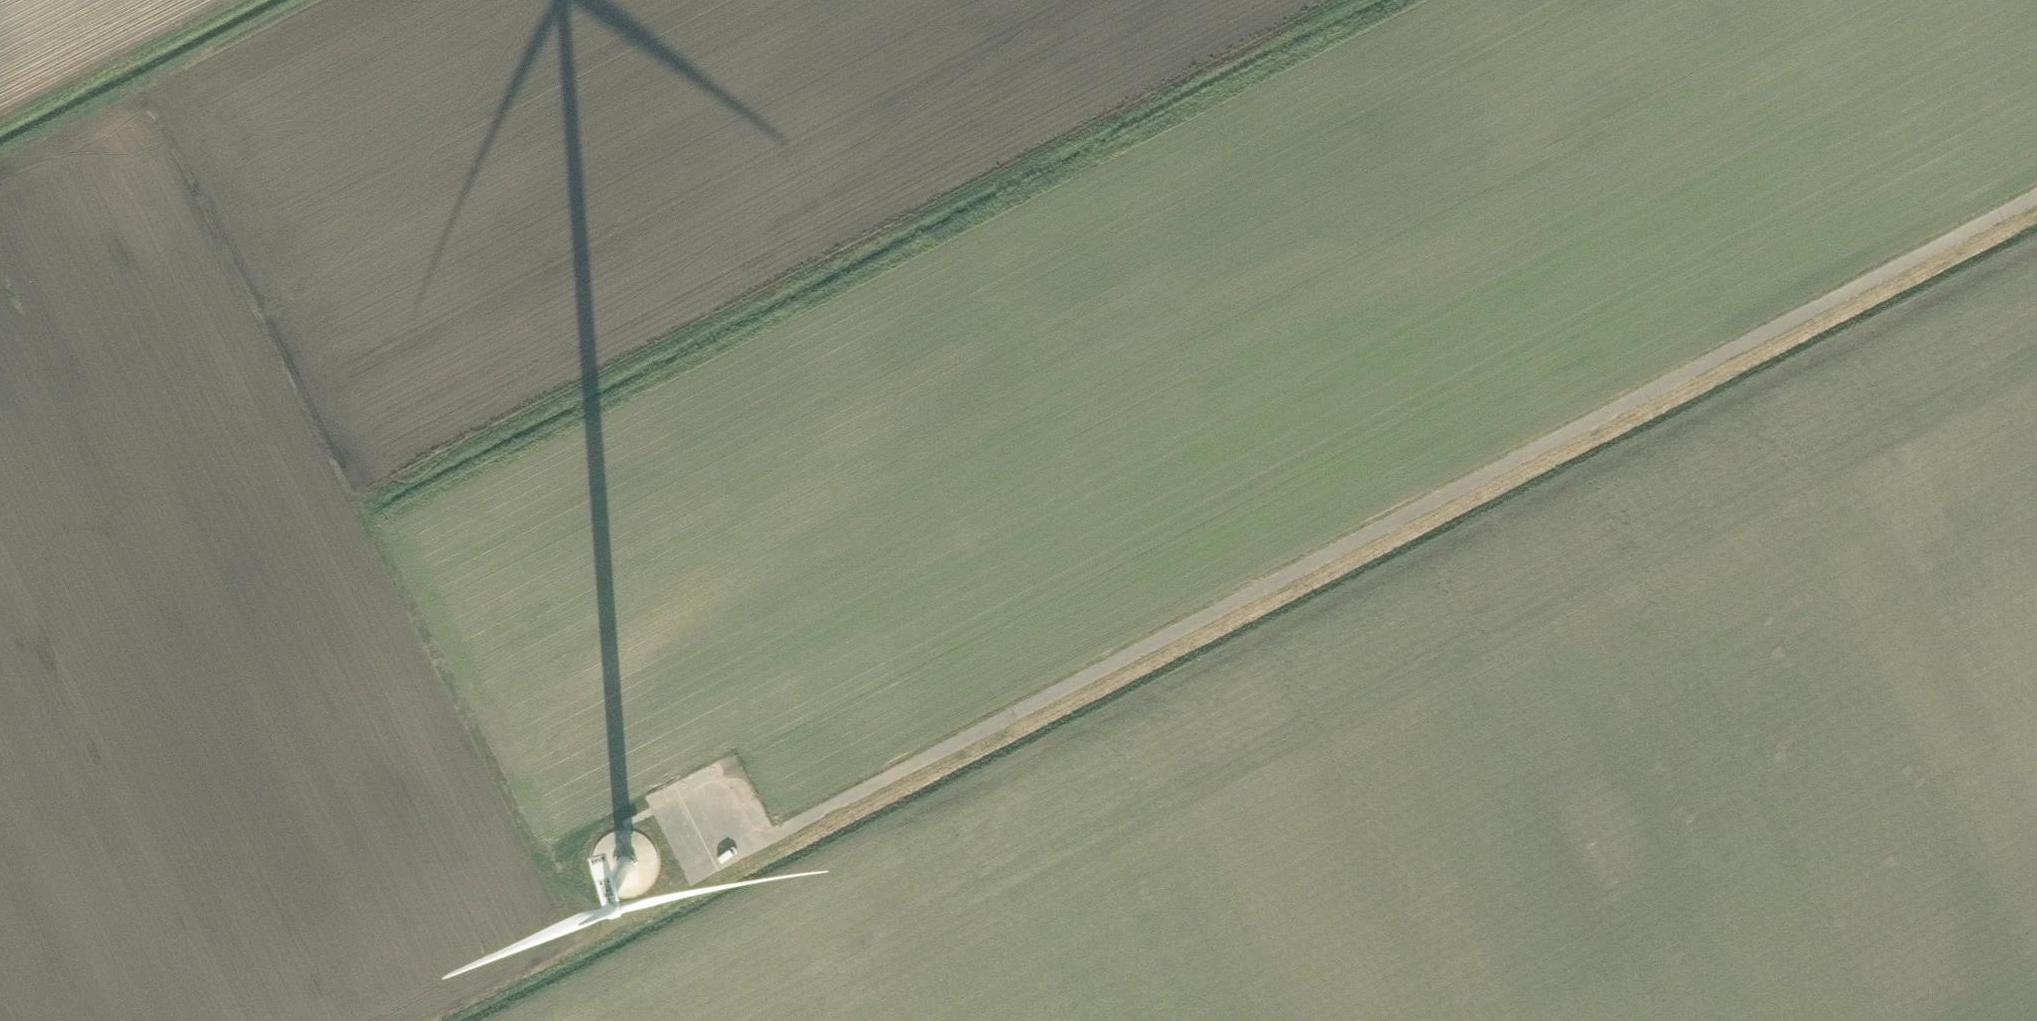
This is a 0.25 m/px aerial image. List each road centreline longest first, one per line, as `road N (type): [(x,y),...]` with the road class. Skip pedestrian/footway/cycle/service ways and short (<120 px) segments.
road 1 (track): [(0,159),(316,0)]

